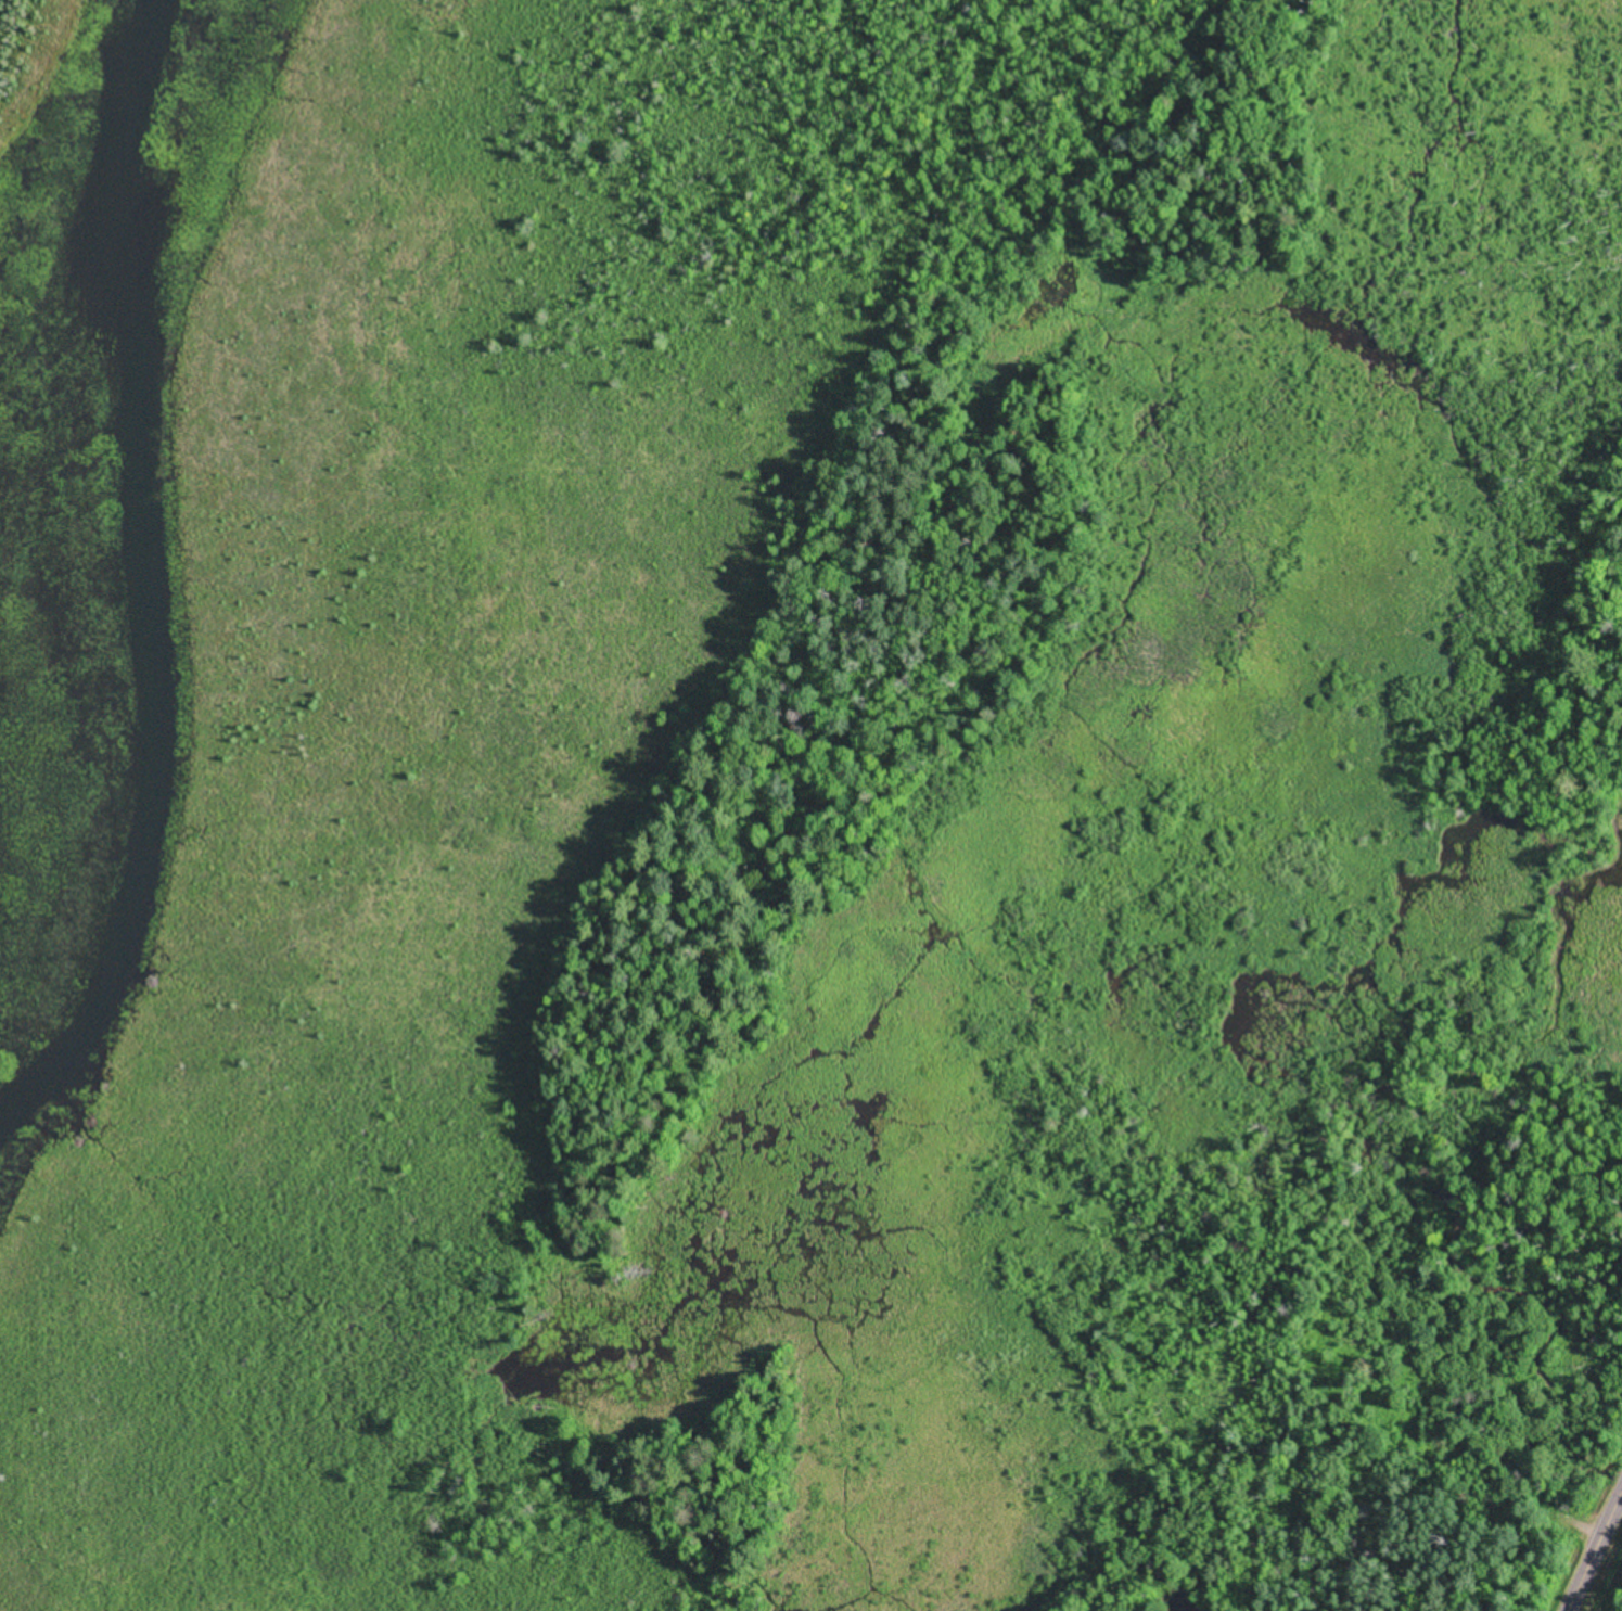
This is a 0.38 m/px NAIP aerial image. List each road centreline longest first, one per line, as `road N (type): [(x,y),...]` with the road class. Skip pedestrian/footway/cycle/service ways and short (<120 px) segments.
road 1 (residential): [(1570,1610),(1621,1495)]

